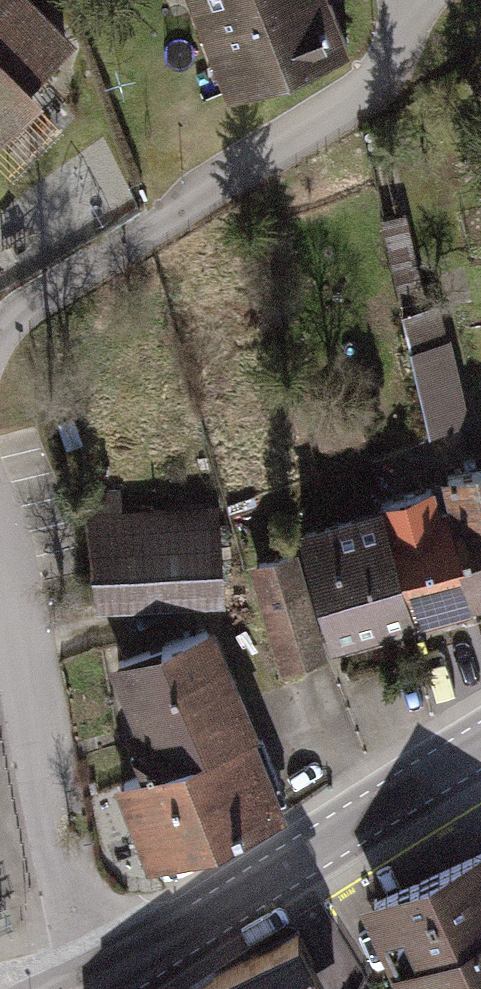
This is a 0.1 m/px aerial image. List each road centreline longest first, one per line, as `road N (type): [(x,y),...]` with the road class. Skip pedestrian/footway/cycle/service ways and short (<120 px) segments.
road 1 (residential): [(0,336),(220,180),(354,100),(388,67),(404,0)]
road 2 (residential): [(0,547),(58,851),(111,976)]
road 3 (secondary): [(480,745),(111,976)]

